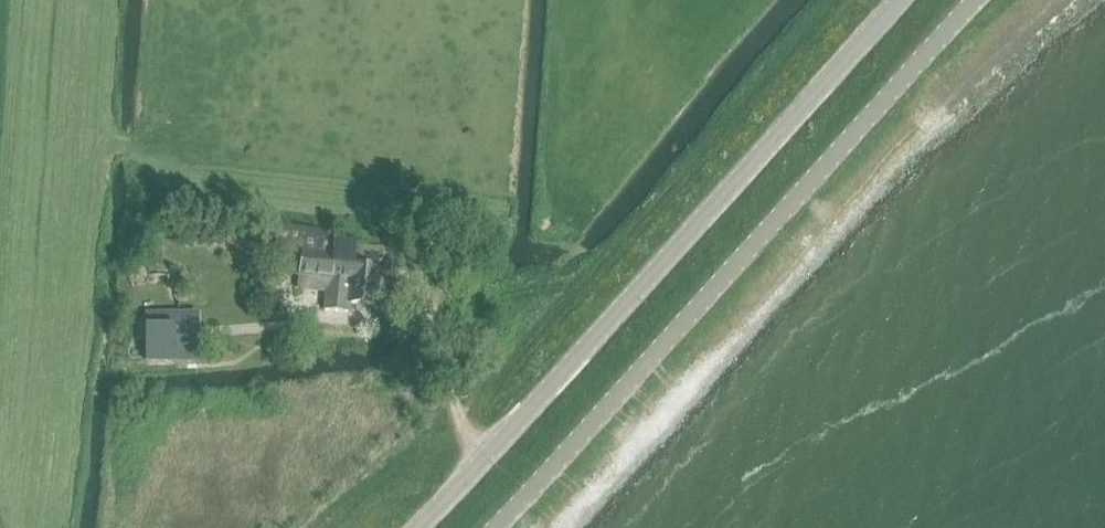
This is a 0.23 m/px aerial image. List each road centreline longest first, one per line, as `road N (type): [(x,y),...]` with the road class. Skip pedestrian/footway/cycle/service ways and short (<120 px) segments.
road 1 (tertiary): [(497,527),(977,0)]
road 2 (tertiary): [(898,0),(419,527)]
road 3 (track): [(424,293),(462,430),(482,463)]

